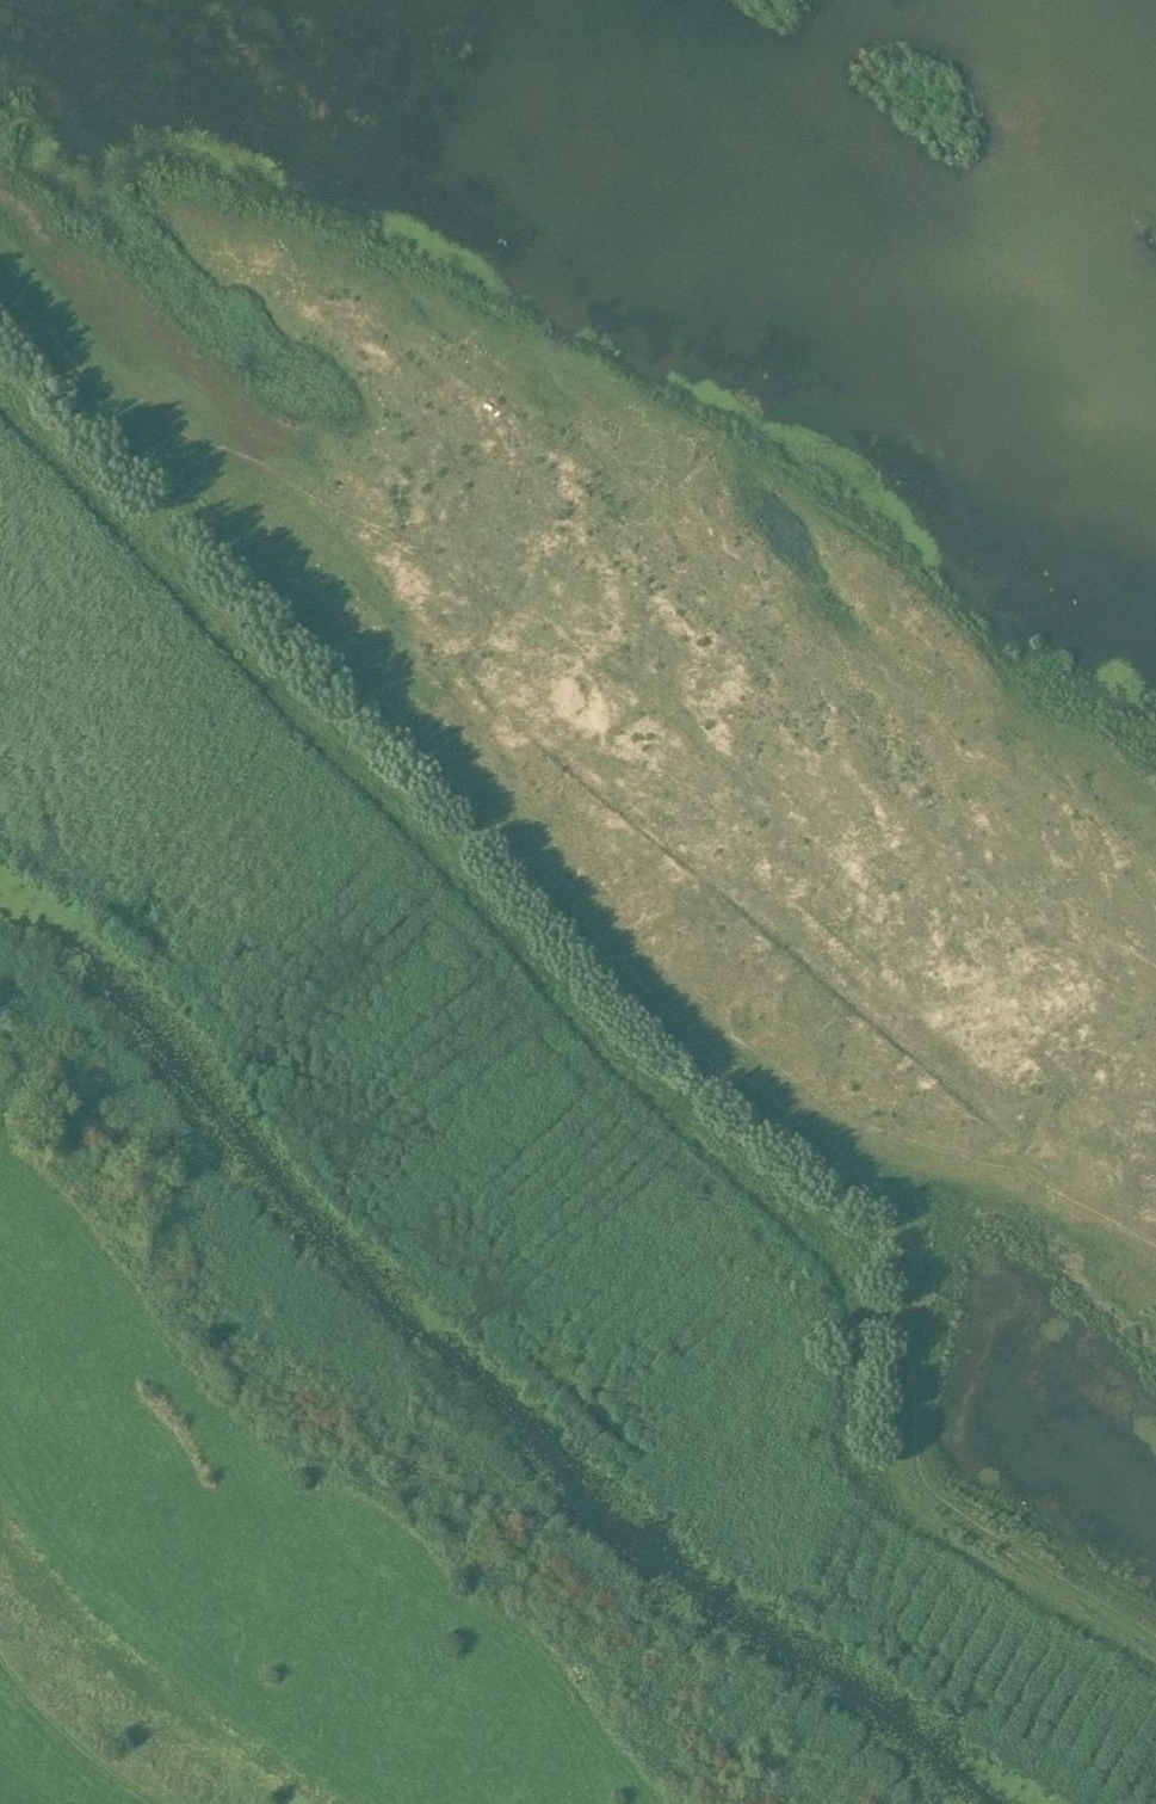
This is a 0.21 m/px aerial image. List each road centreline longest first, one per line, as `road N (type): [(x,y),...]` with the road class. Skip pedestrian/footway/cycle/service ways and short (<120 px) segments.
road 1 (track): [(1155,1637),(972,1526),(917,1477),(908,1421),(914,1259),(892,1205),(873,1184)]

